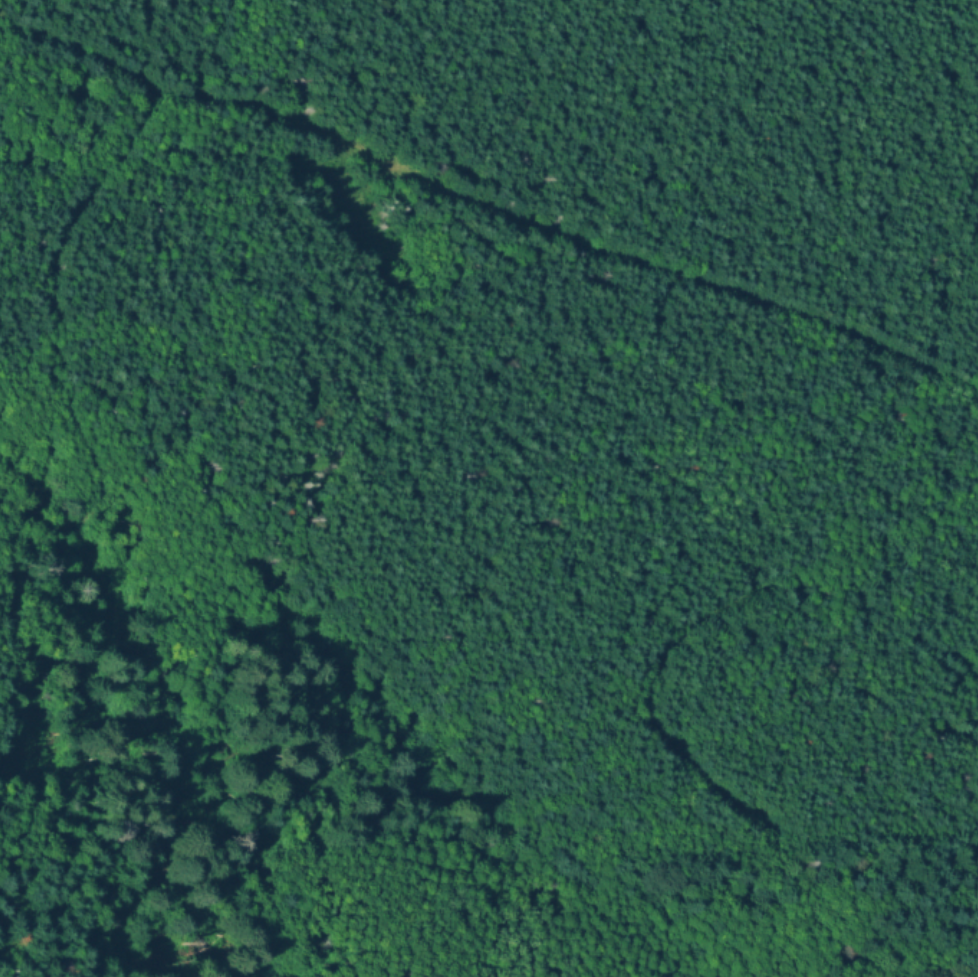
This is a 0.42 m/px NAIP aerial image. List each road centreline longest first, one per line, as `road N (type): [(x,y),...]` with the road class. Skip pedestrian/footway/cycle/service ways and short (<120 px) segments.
road 1 (track): [(977,392),(871,339),(416,180),(260,107),(158,89),(75,46),(0,23)]
road 2 (track): [(977,496),(756,592),(705,619),(665,654),(649,687),(648,716),(660,735),(772,825)]
road 3 (track): [(158,89),(121,160),(60,243),(54,287),(64,378),(104,488)]

